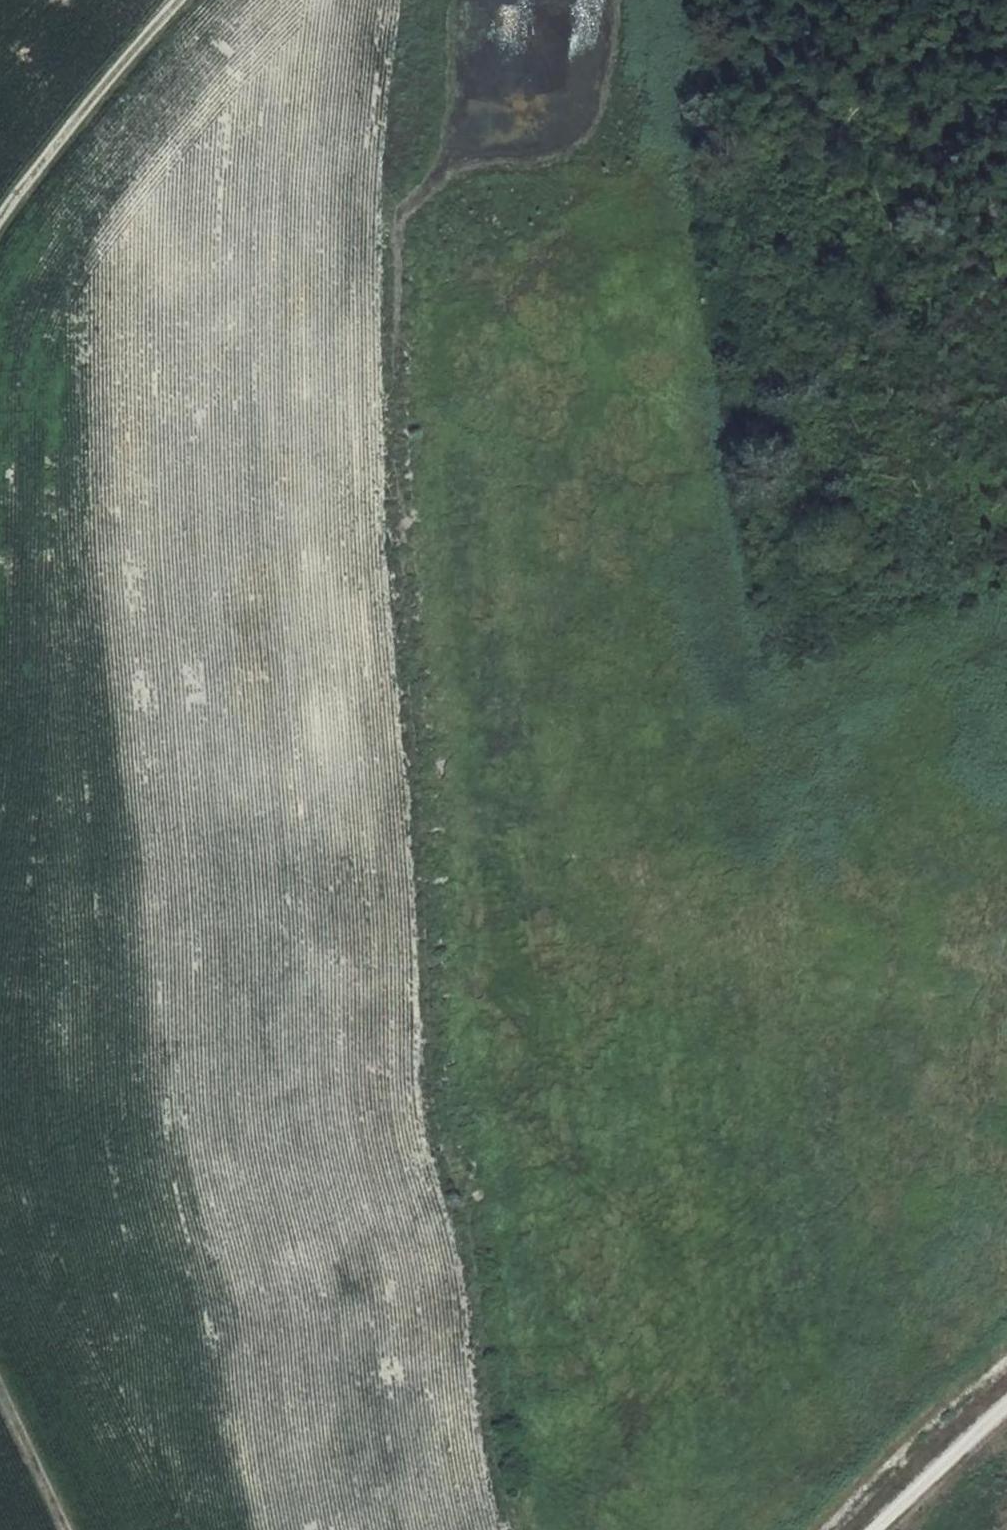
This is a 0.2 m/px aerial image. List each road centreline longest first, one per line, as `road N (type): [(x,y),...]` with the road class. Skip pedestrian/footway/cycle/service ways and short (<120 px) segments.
road 1 (track): [(0,211),(180,0)]
road 2 (track): [(873,1529),(1006,1397)]
road 3 (track): [(66,1529),(0,1391)]

